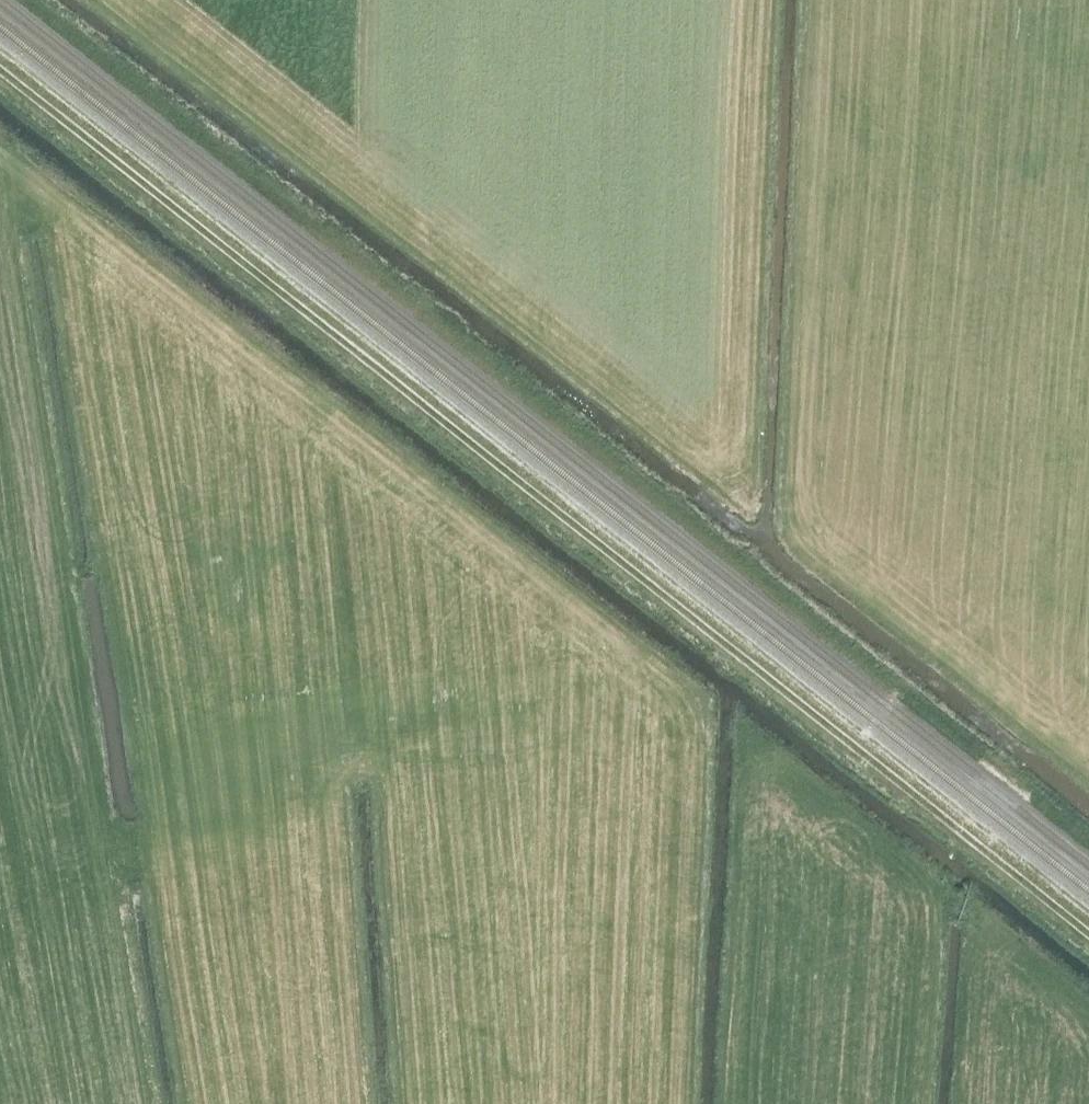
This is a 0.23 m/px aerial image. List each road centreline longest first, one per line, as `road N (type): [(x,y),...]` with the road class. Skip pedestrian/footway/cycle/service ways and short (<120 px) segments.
road 1 (track): [(0,73),(1088,935)]

